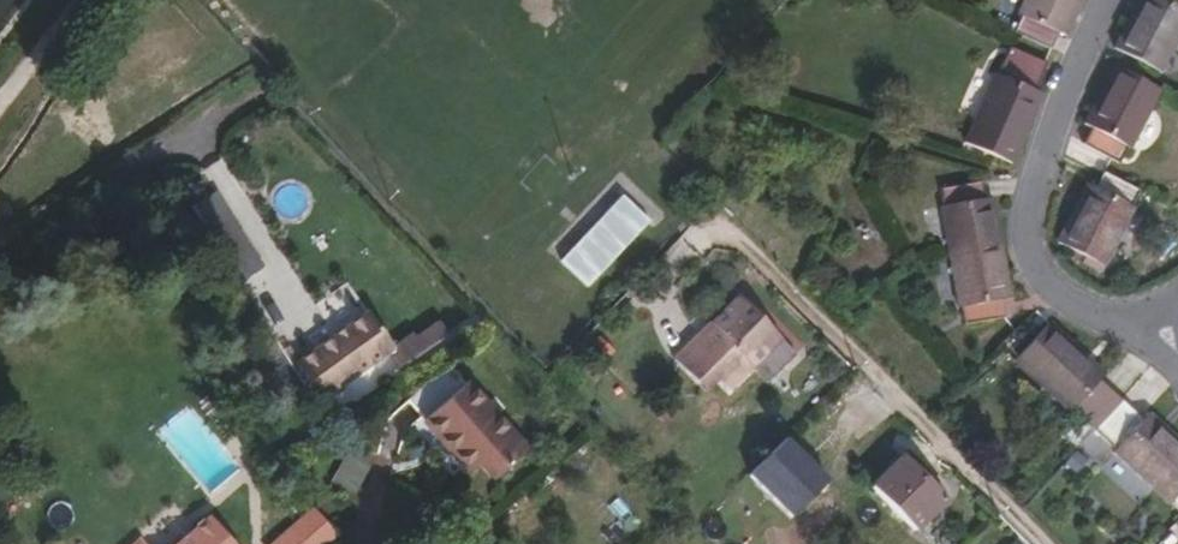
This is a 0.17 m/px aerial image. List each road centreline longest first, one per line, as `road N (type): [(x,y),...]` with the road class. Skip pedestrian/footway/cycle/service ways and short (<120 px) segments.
road 1 (track): [(1035,543),(700,210)]
road 2 (residential): [(1109,0),(1053,134),(1027,219),(1028,260),(1060,297),(1129,321)]

